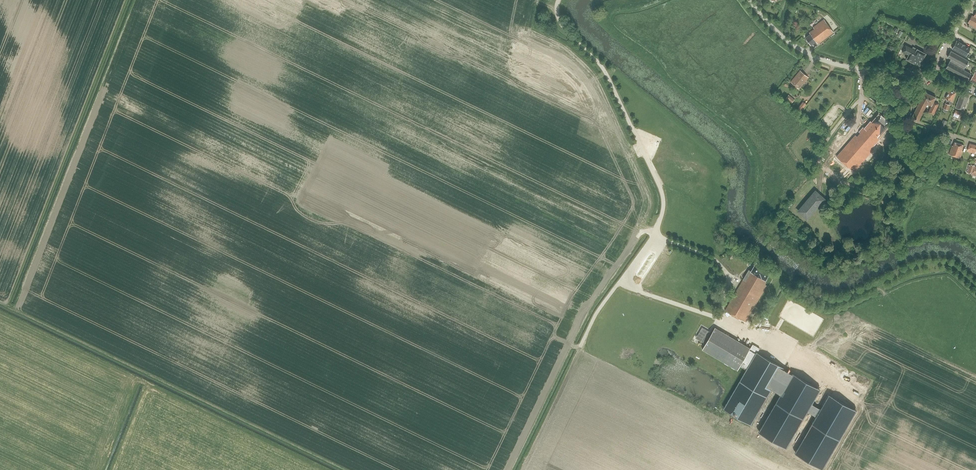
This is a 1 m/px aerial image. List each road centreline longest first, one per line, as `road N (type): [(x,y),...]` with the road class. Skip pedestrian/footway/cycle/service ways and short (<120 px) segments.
road 1 (unclassified): [(720,320),(727,274),(655,231),(660,188),(606,74),(561,24),(558,0)]
road 2 (track): [(788,352),(618,283),(579,349)]
road 3 (unclassified): [(863,70),(802,51),(750,0)]

